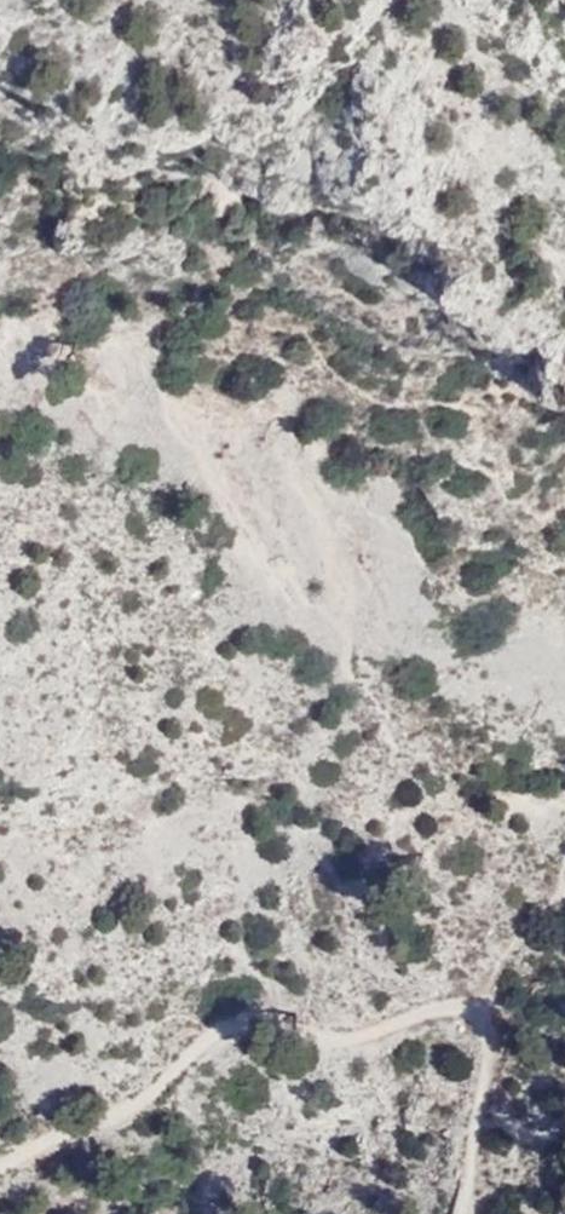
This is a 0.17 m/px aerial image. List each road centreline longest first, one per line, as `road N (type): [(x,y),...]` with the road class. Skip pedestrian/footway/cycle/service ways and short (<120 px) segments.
road 1 (track): [(0,1171),(129,1113),(217,1033),(257,1028),(287,1052),(342,1048),(442,1008),(471,1008),(484,1028),(487,1065),(460,1213)]

